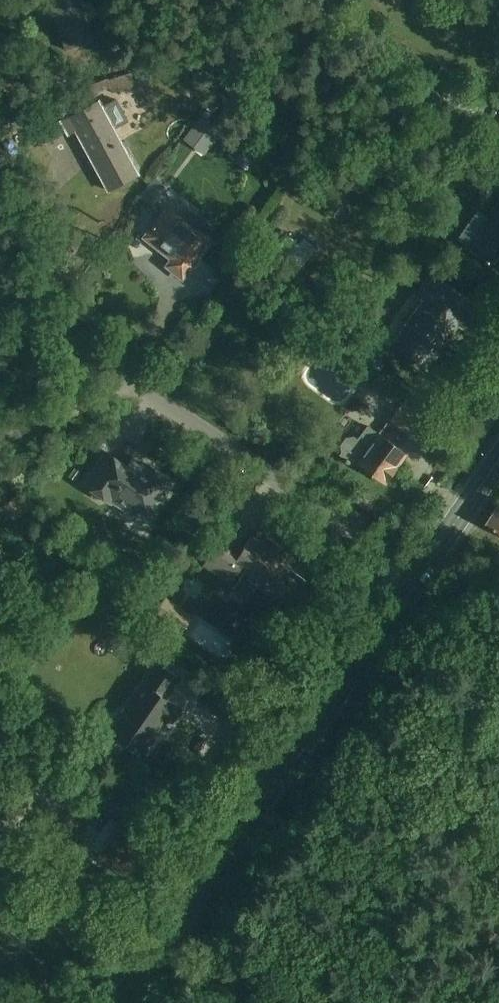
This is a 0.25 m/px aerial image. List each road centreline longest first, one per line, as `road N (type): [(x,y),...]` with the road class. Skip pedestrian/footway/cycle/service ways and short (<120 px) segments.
road 1 (secondary): [(411,586),(120,1002)]
road 2 (residential): [(128,382),(411,586)]
road 3 (residential): [(0,294),(128,382)]
road 4 (secondary): [(498,460),(411,586)]
road 5 (residential): [(0,438),(128,382)]

